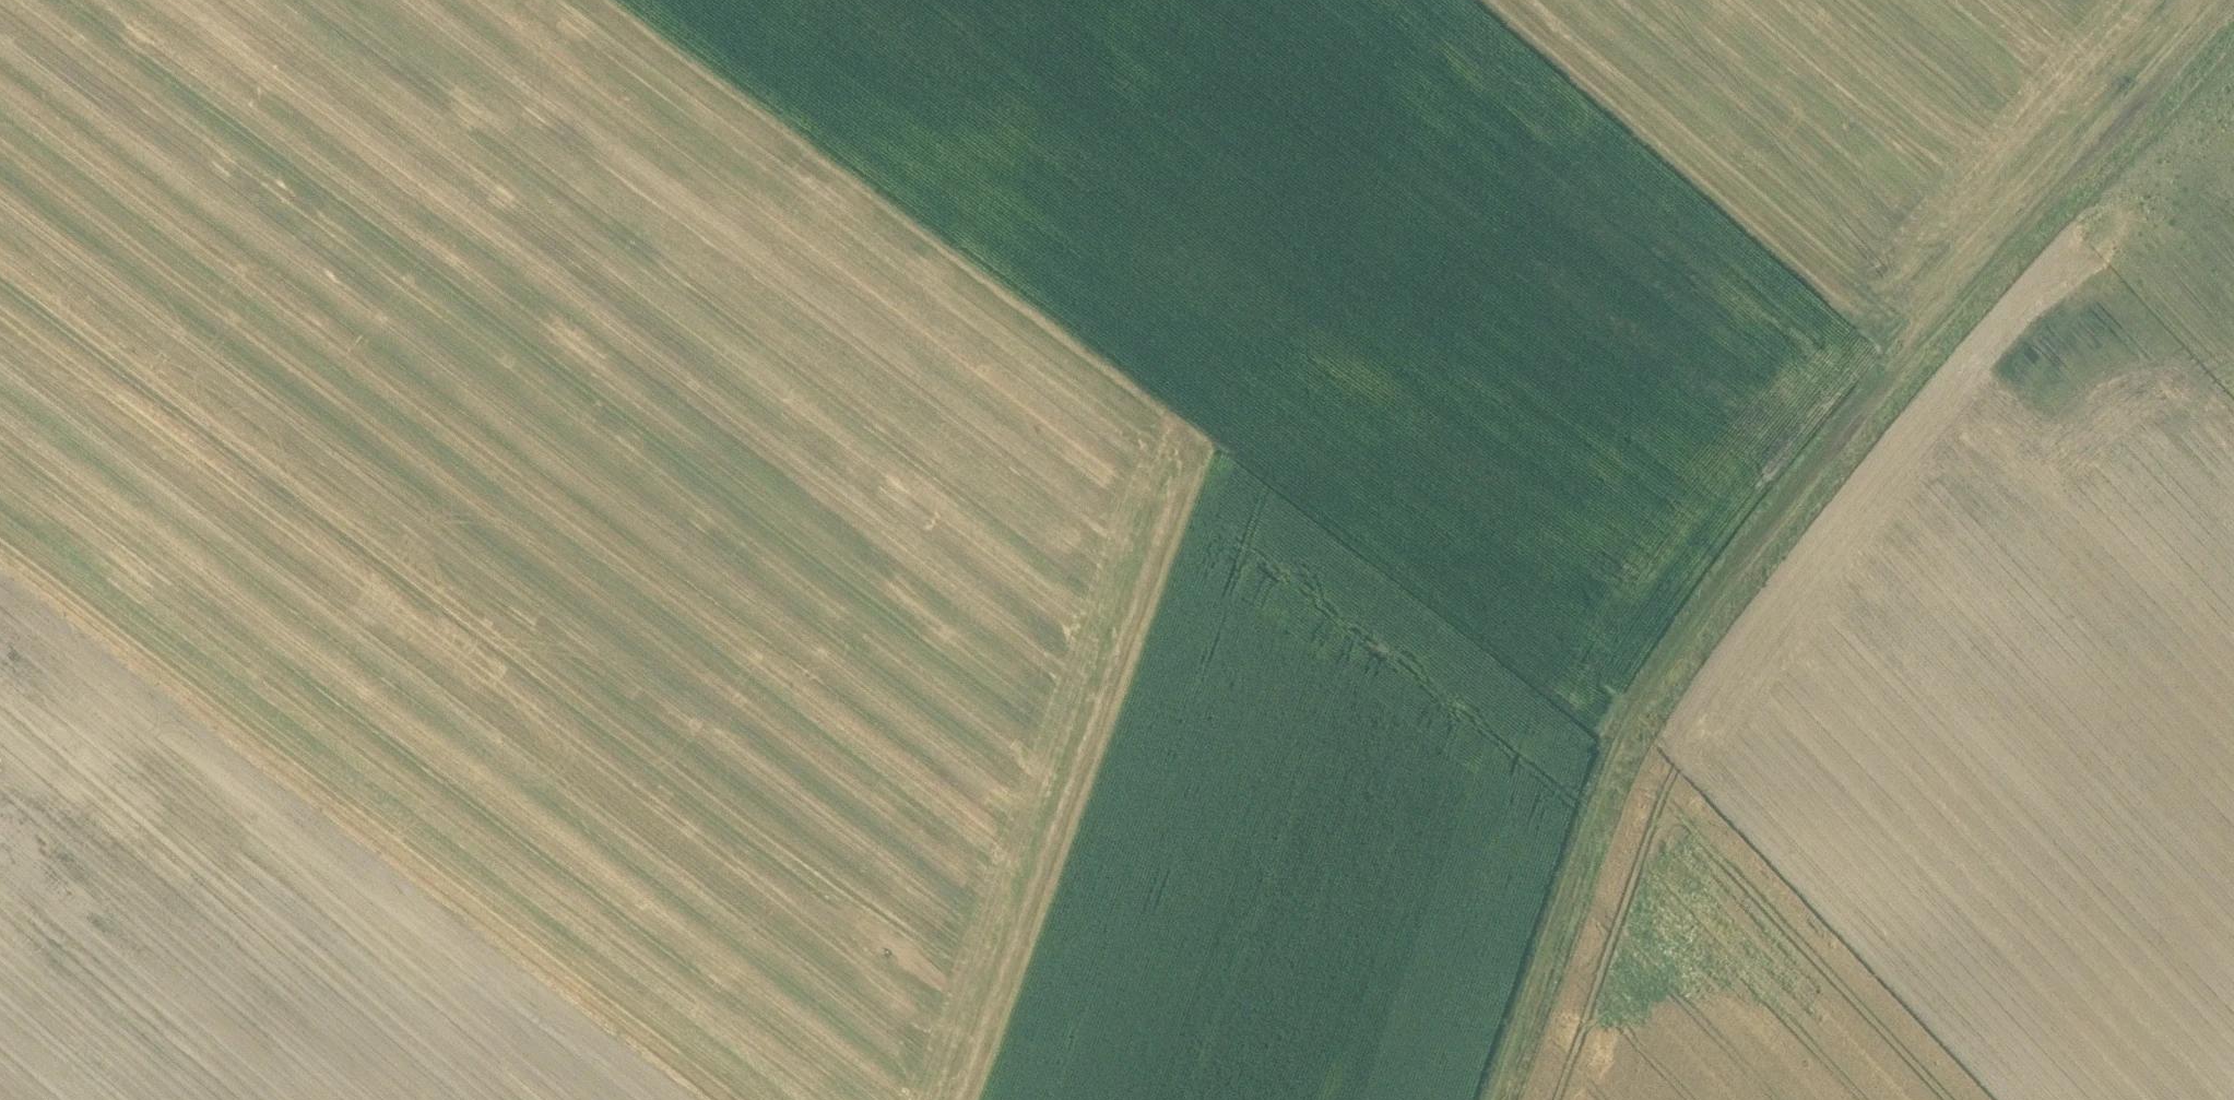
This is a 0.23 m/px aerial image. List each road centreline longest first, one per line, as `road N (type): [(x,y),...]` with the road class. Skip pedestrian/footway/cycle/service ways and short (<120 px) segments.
road 1 (track): [(1511,1099),(1622,786),(1669,695),(1874,427),(2233,29)]

